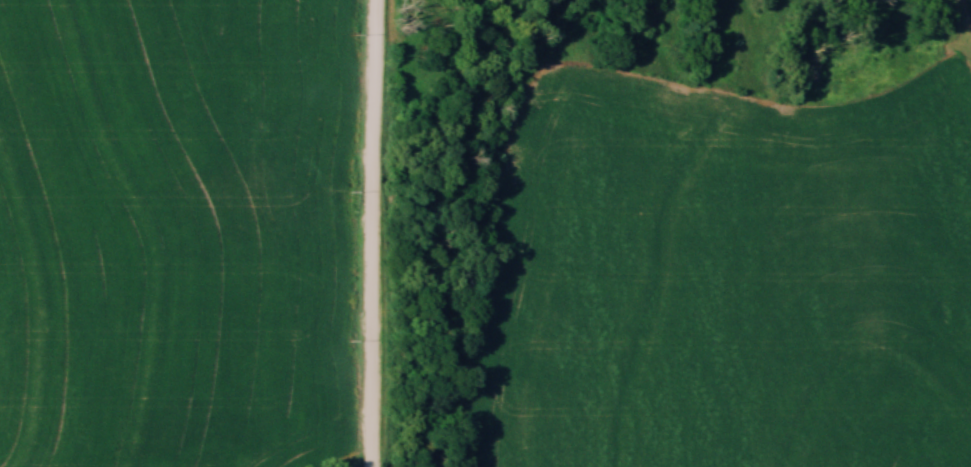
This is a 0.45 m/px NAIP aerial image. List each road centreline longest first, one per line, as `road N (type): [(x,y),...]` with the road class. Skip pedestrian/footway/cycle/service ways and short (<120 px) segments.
road 1 (residential): [(372,466),(377,0)]

